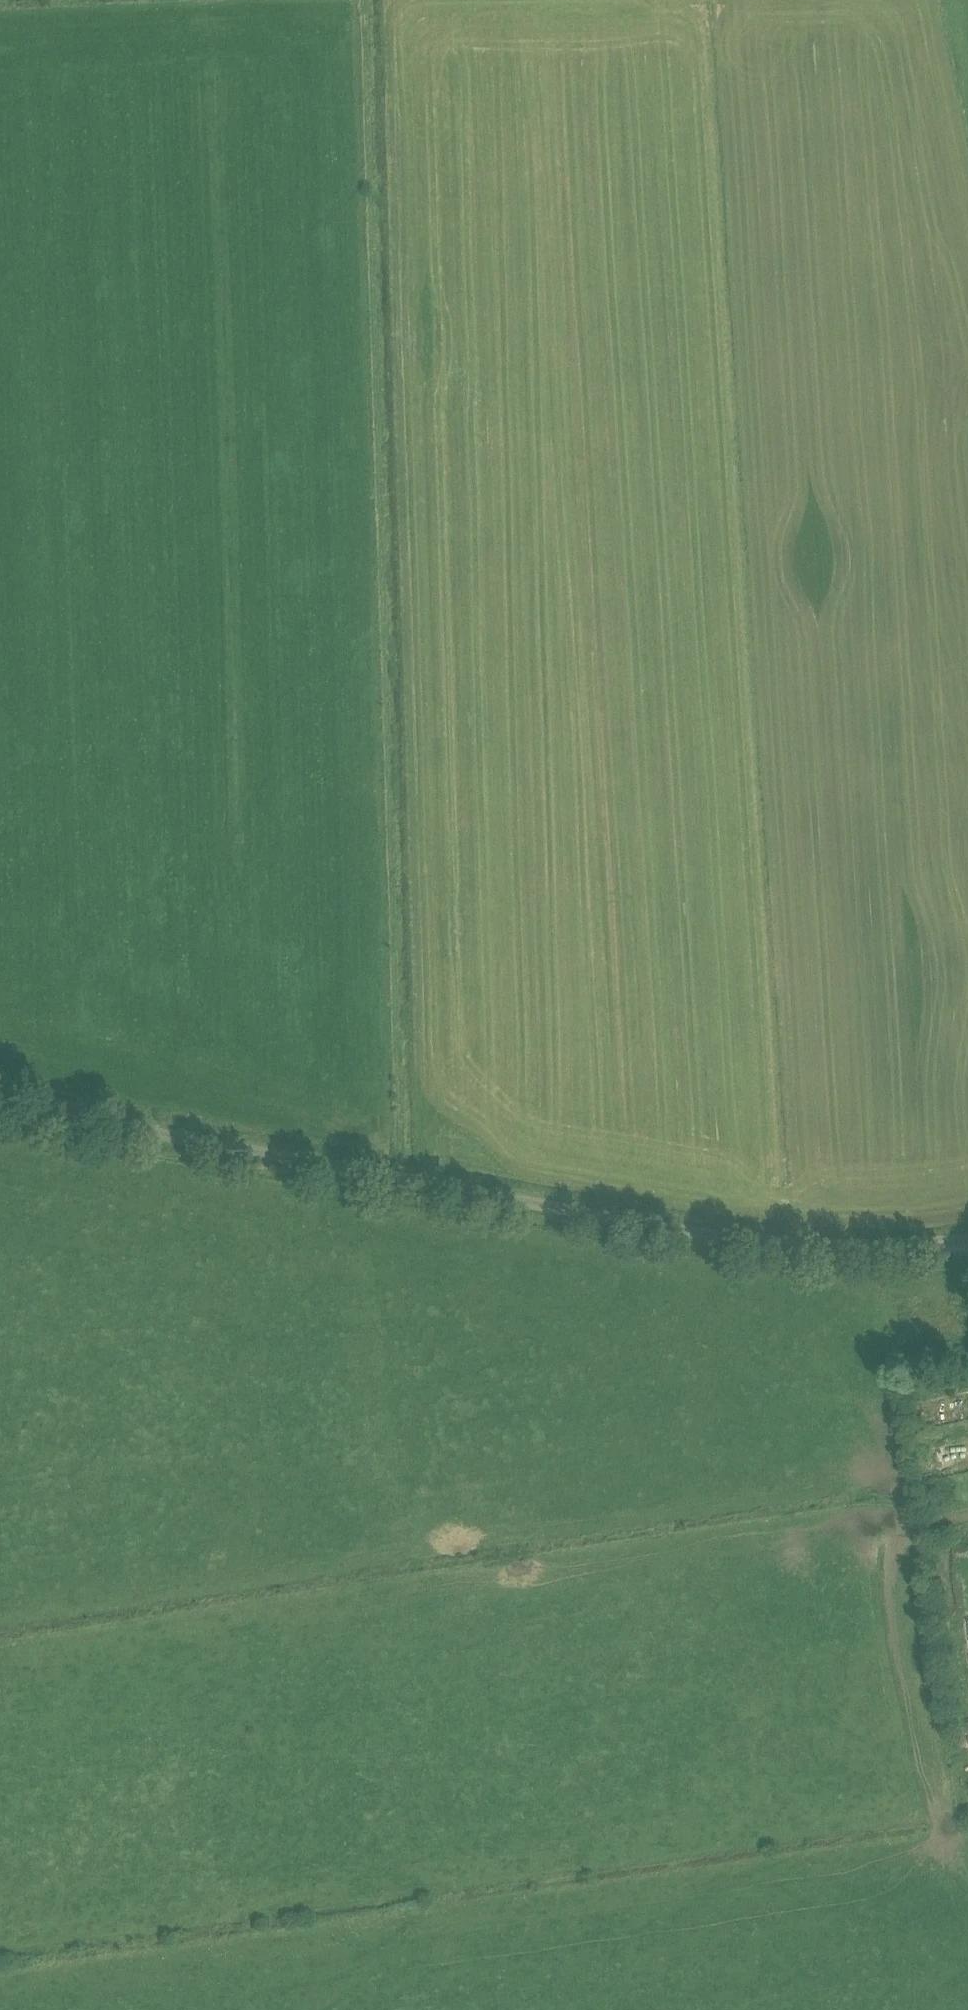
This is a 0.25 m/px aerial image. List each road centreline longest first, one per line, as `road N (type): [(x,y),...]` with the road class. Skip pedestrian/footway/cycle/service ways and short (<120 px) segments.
road 1 (unclassified): [(0,1102),(633,1222),(852,1247),(967,1241)]

